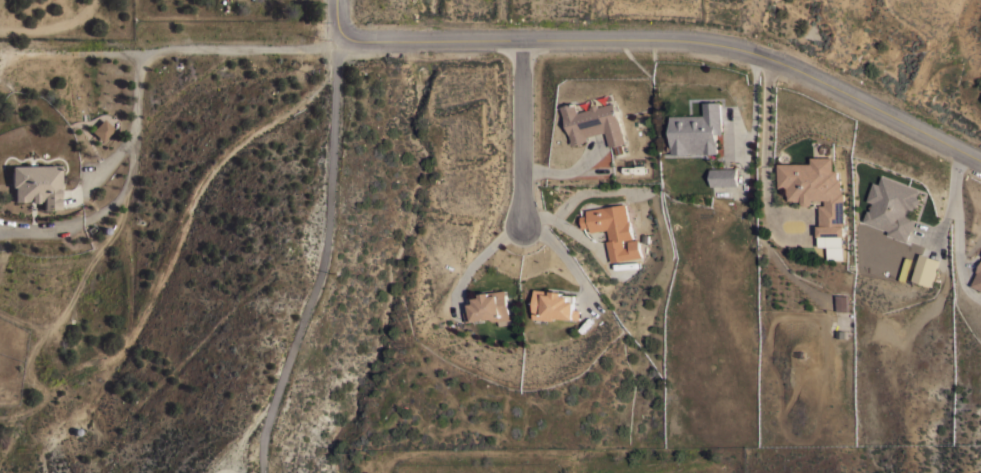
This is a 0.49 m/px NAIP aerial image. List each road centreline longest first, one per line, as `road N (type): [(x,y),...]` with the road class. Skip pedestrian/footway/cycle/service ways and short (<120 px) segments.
road 1 (residential): [(343,39),(714,45),(809,77),(980,164)]
road 2 (residential): [(336,0),(343,39),(328,243),(264,432),(262,472)]
road 3 (residential): [(520,41),(520,227)]

